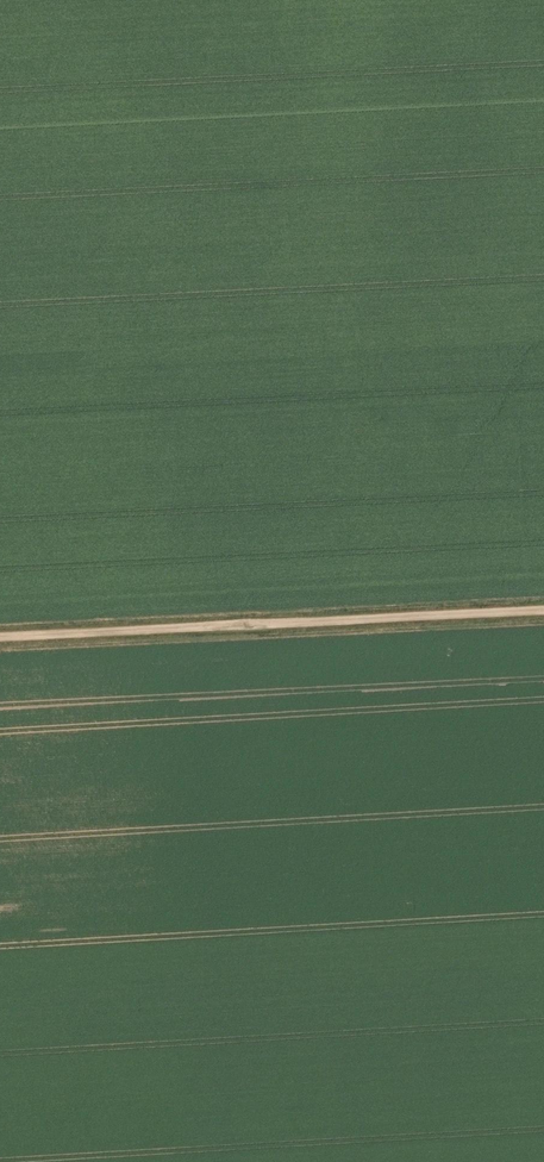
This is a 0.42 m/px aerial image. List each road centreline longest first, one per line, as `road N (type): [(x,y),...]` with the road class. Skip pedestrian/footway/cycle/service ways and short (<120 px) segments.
road 1 (track): [(543,609),(0,636)]

